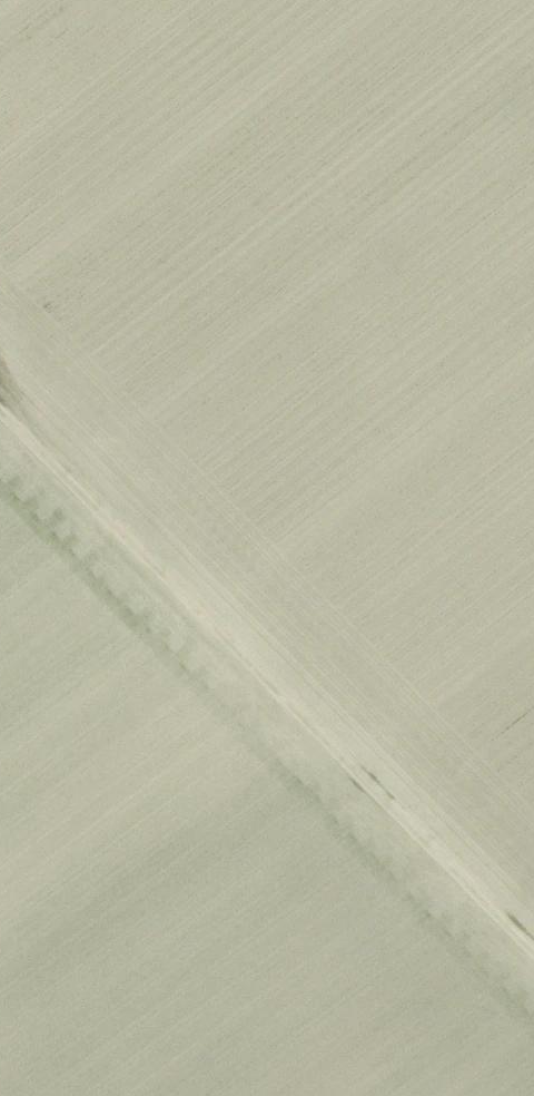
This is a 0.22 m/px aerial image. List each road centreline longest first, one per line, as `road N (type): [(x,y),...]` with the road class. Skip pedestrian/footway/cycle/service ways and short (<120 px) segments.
road 1 (track): [(533,955),(0,416)]

